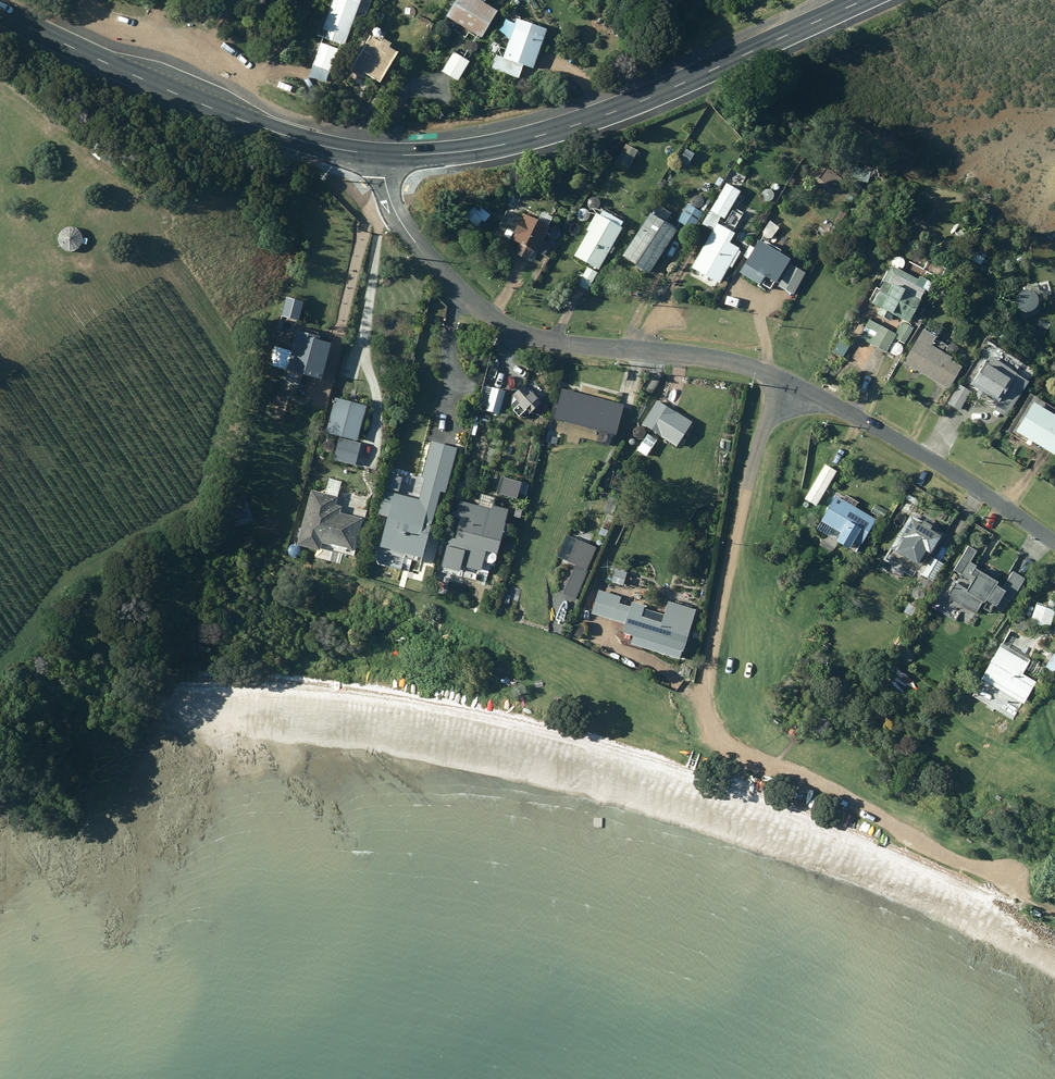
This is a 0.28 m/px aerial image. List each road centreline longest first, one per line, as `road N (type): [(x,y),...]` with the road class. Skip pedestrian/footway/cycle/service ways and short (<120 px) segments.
road 1 (residential): [(382,156),(406,230),(498,323),(545,341),(703,357),(760,371),(899,442),(1054,541)]
road 2 (secondary): [(862,0),(557,131),(448,153),(382,156)]
road 3 (secondary): [(382,156),(254,124),(0,12)]

